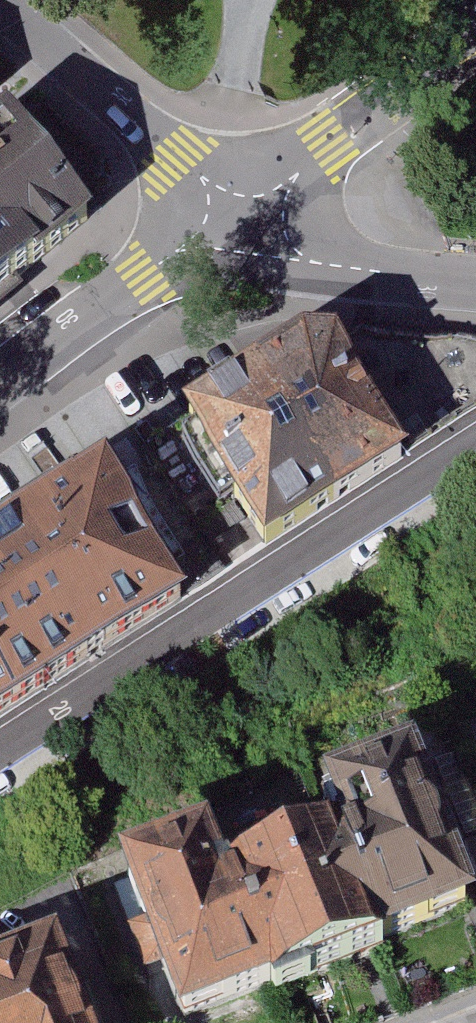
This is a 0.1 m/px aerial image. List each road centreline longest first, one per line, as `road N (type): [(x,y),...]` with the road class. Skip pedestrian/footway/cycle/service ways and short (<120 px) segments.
road 1 (residential): [(0,765),(475,446)]
road 2 (residential): [(245,224),(0,1)]
road 3 (residential): [(0,383),(173,253),(245,224)]
road 4 (residential): [(245,224),(300,171),(475,47)]
road 5 (residential): [(475,282),(313,262),(245,224)]

